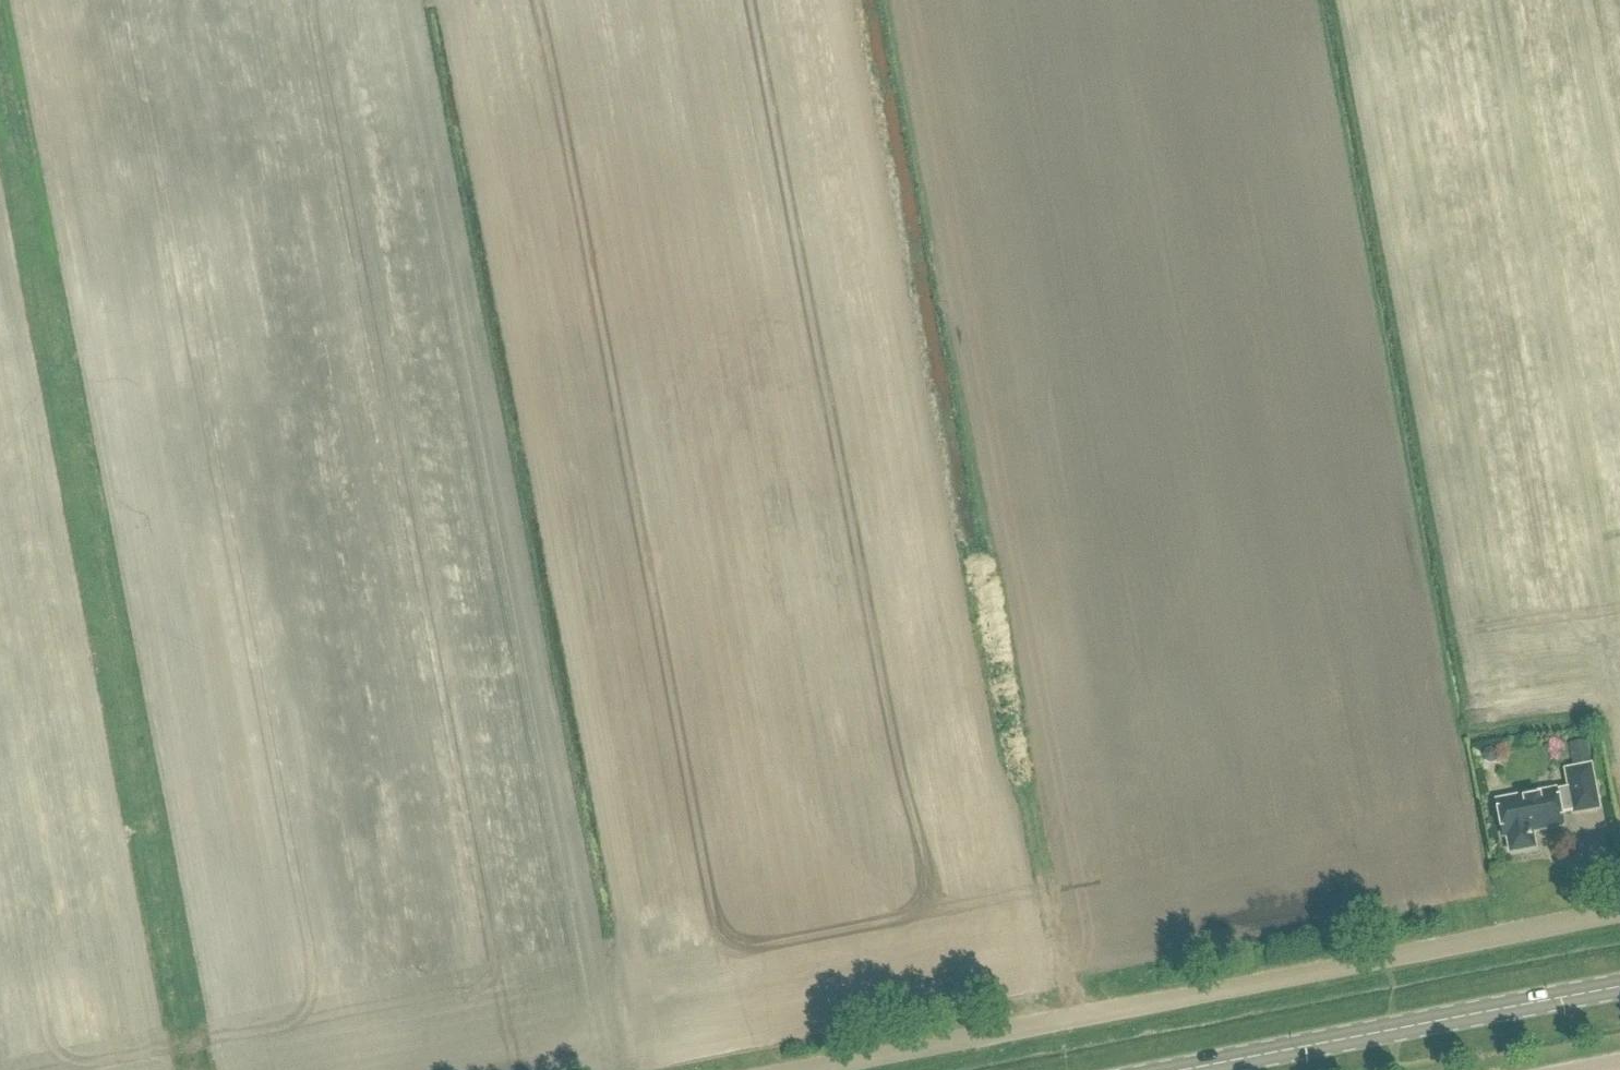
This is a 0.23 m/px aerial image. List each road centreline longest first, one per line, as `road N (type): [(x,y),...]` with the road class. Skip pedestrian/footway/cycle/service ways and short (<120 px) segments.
road 1 (unclassified): [(811,1069),(1619,913)]
road 2 (secondary): [(1196,1069),(1619,990)]

